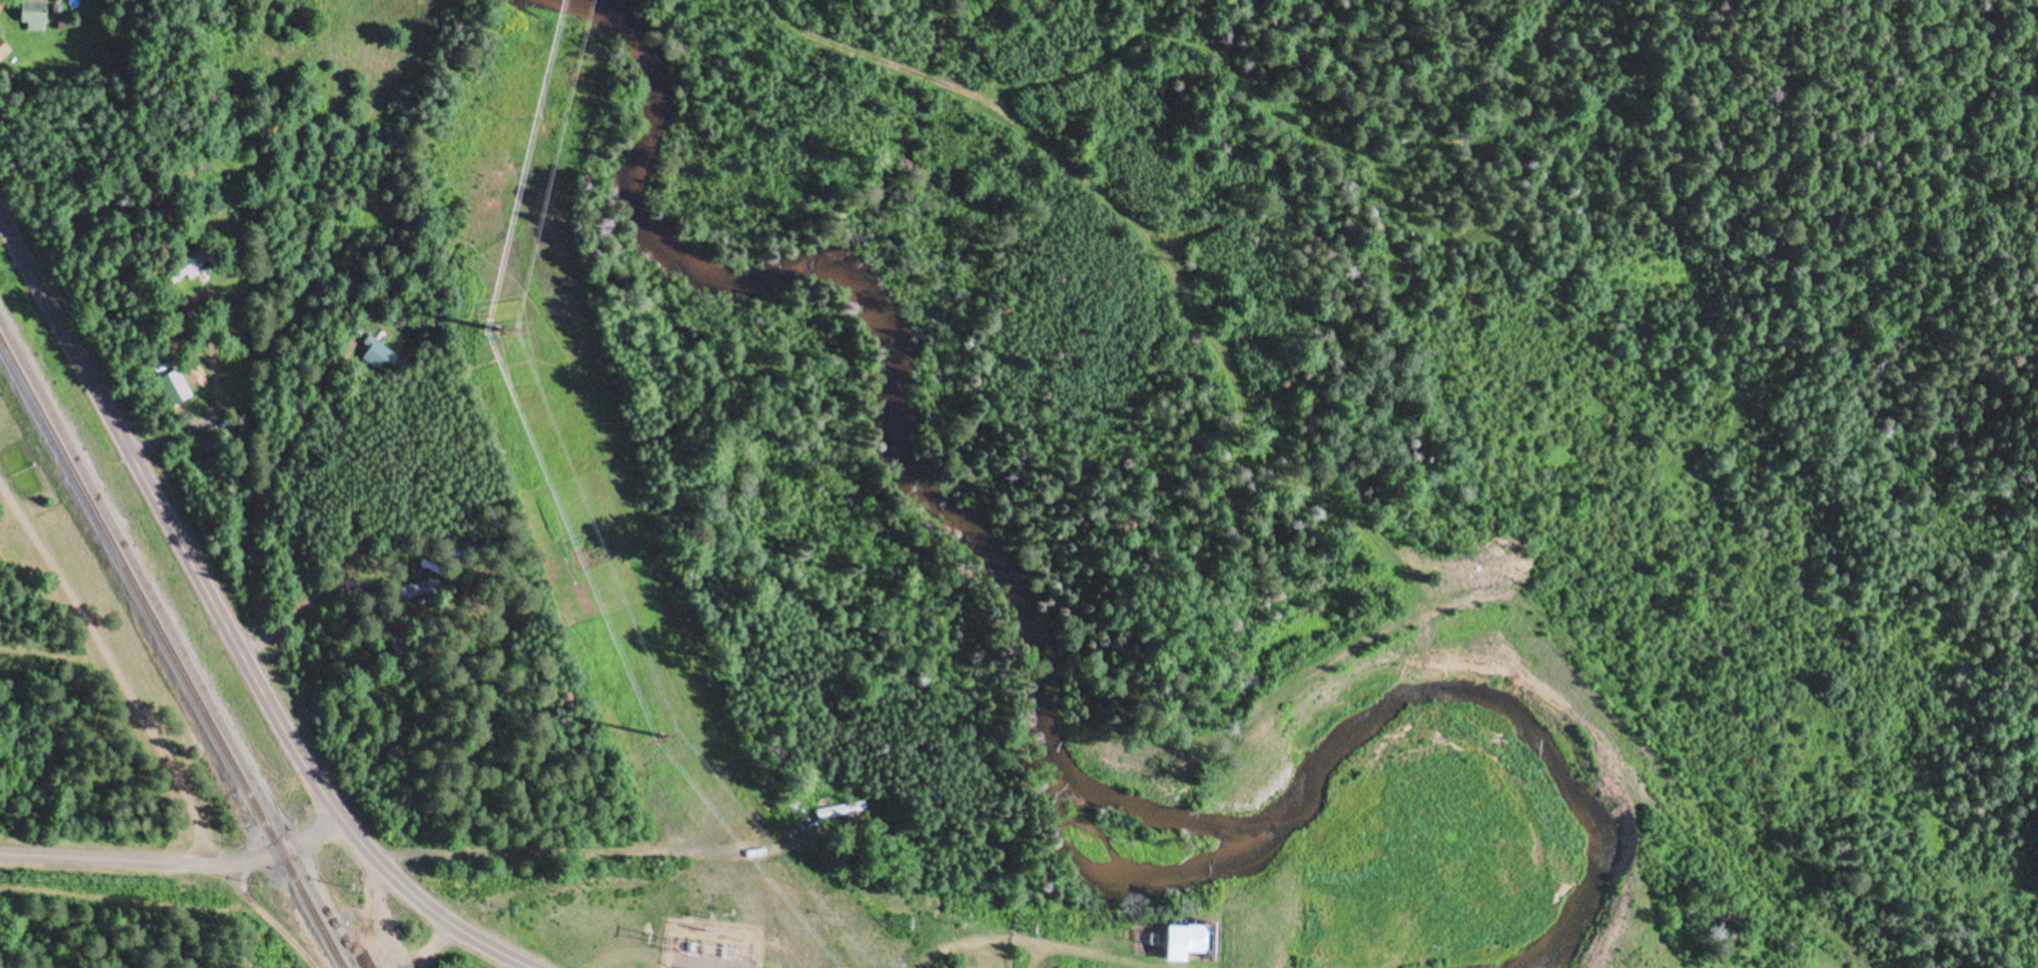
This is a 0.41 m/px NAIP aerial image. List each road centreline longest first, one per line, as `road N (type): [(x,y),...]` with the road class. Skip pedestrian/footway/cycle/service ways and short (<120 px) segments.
road 1 (secondary): [(529,967),(418,900),(346,821),(258,685),(0,212)]
road 2 (track): [(1425,602),(1382,530),(1286,443),(1157,239),(1122,200),(1040,135),(952,83),(817,27),(780,0)]
road 3 (residential): [(0,490),(223,865)]
road 4 (track): [(1253,803),(1255,751),(1267,707),(1285,681),(1452,587),(1505,568)]
road 5 (residential): [(346,821),(241,864),(0,856)]

